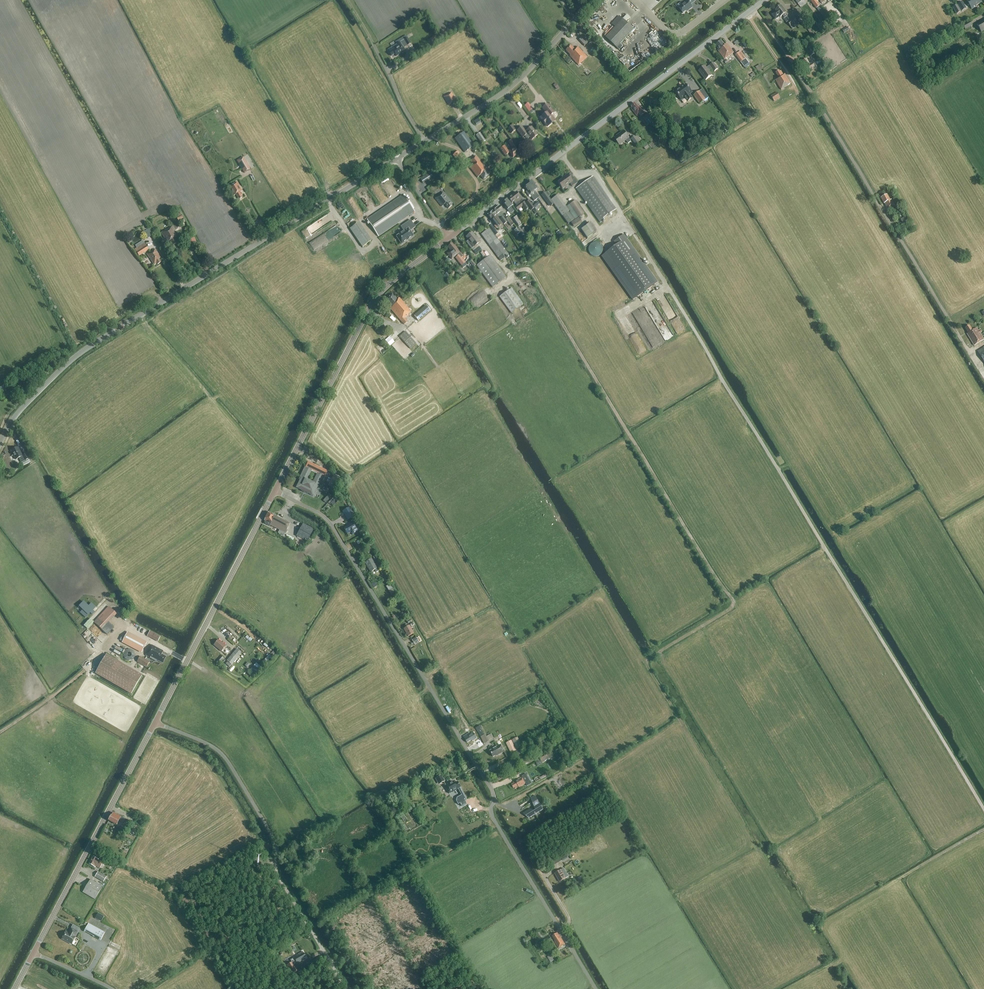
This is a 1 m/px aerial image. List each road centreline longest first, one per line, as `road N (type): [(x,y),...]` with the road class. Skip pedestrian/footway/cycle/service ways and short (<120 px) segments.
road 1 (track): [(621,213),(983,811)]
road 2 (unclassified): [(595,988),(492,817),(489,785),(329,522),(274,491)]
road 3 (track): [(529,271),(733,603),(648,661),(683,726)]
road 4 (unclassified): [(0,436),(72,358),(396,159)]
road 5 (track): [(970,353),(755,8)]
road 6 (tertiary): [(450,237),(765,0)]
road 7 (unclassified): [(347,988),(277,874),(276,841),(228,761),(209,745),(155,723)]
road 8 (tertiary): [(274,491),(372,303),(450,237)]
road 9 (tertiary): [(155,723),(274,491)]
road 10 (tertiary): [(33,953),(155,723)]
road 11 (unclassified): [(425,142),(508,89),(593,0)]
road 12 (track): [(328,200),(234,54),(245,45)]

